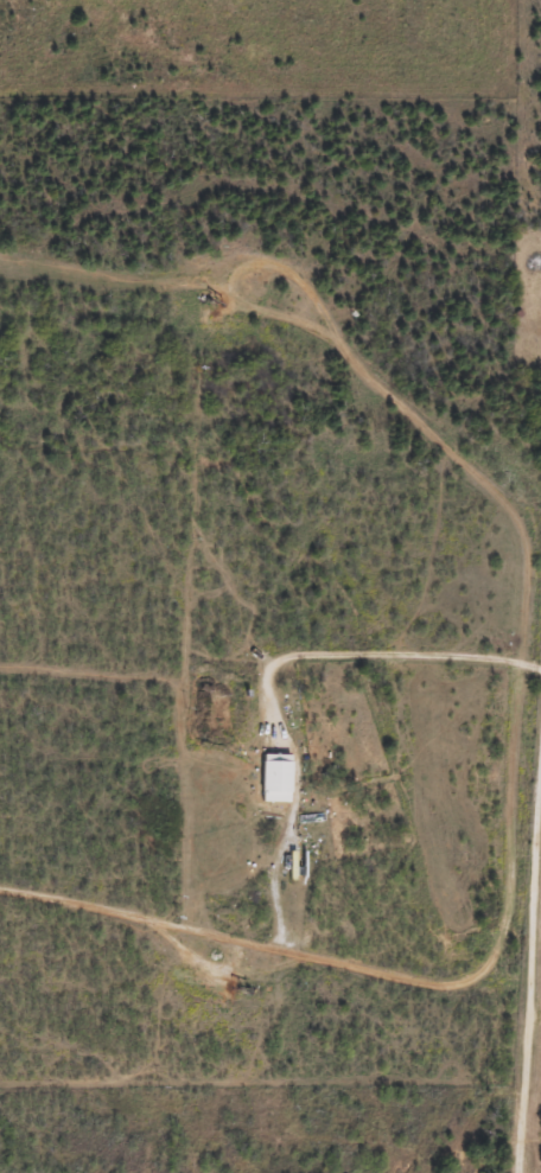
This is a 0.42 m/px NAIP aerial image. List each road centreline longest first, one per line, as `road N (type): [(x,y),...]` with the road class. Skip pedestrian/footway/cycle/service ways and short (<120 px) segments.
road 1 (residential): [(475,1172),(471,1051),(492,478)]

